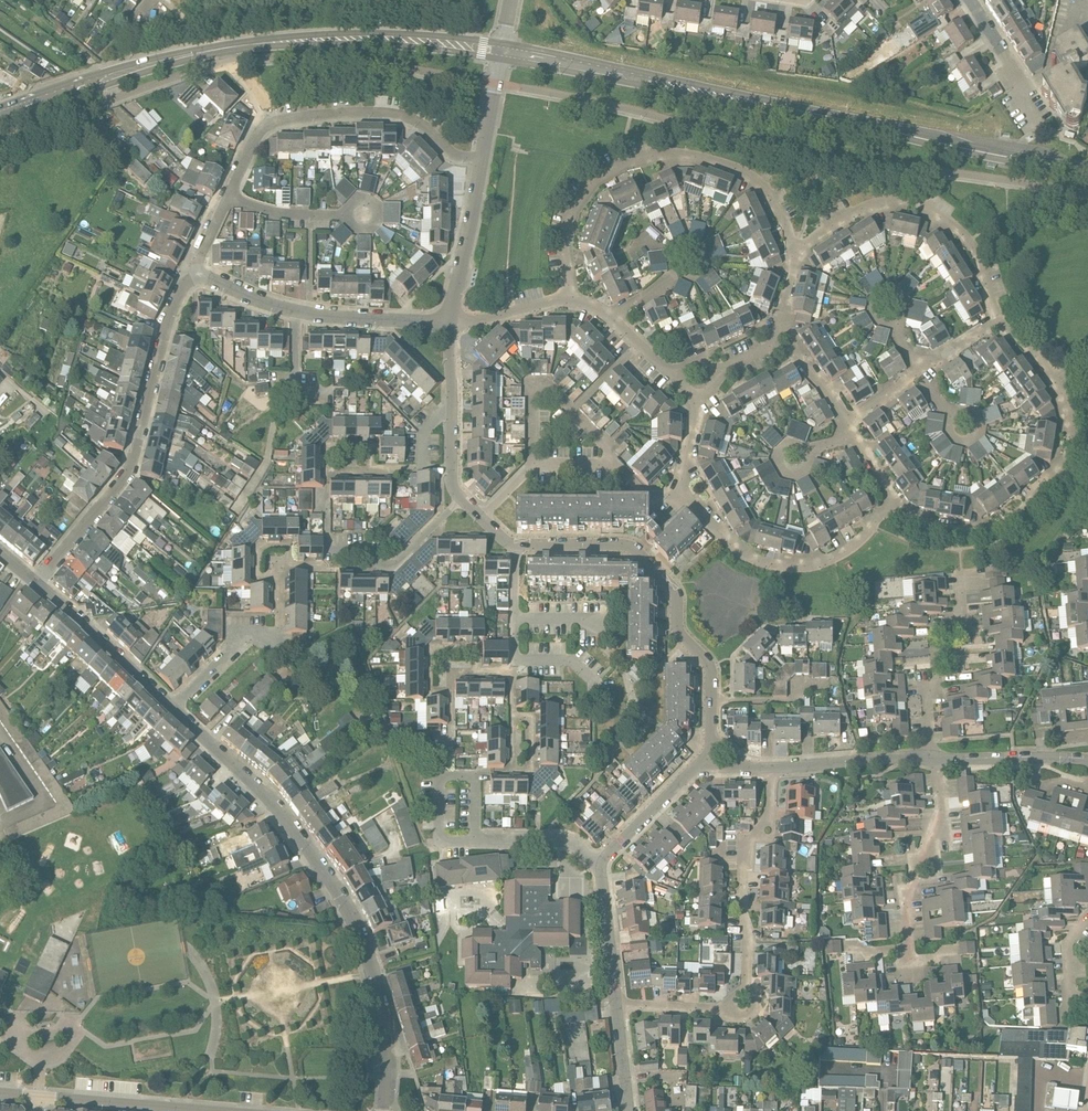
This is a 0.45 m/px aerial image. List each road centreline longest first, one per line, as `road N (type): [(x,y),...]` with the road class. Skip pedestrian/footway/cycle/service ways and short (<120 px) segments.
road 1 (secondary): [(1087,171),(502,52)]
road 2 (secondary): [(0,116),(147,65),(256,44),(401,39),(502,52)]
road 3 (residential): [(384,1110),(382,1010),(345,904),(279,810),(172,709)]
road 4 (residential): [(482,158),(458,155),(397,114),(272,122),(258,134),(202,252),(200,276)]
road 5 (residential): [(569,300),(563,242),(571,211),(595,179),(655,155),(698,159),(750,179),(798,246)]
road 6 (residential): [(996,323),(1034,354),(1066,403),(1072,438),(1064,467),(1025,510),(995,527),(938,526),(896,508)]
road 7 (residential): [(896,508),(826,562),(778,566),(740,554),(681,489),(699,396)]
road 8 (residential): [(36,583),(129,471),(169,315),(181,288),(200,276)]
road 9 (residential): [(711,736),(709,665),(679,631),(673,589),(635,549),(516,544)]
road 10 (residential): [(798,246),(859,210),(917,202),(970,242),(996,323)]
road 11 (residential): [(451,322),(298,312),(200,276)]
road 12 (residential): [(746,988),(743,851),(769,815),(770,768)]
road 13 (residential): [(462,499),(398,560),(379,563),(363,551),(326,550),(327,489)]
road 14 (residential): [(910,950),(908,902),(939,811),(936,758)]
road 15 (residential): [(931,757),(927,698),(937,685),(936,660),(962,614),(959,573)]
road 16 (residential): [(172,709),(36,583)]
road 17 (residential): [(451,322),(482,158)]
road 18 (residential): [(203,1110),(40,1097)]
road 19 (residential): [(931,757),(770,768)]
road 20 (residential): [(616,1005),(602,863)]
road 21 (residential): [(594,701),(594,682),(572,662),(516,655),(515,619)]
road 22 (residential): [(172,709),(244,637),(280,637)]
road 23 (residential): [(1040,116),(970,0)]
road 24 (residential): [(602,863),(694,768)]
road 25 (residential): [(602,863),(560,841),(476,840)]
road 26 (residential): [(451,322),(569,300)]

